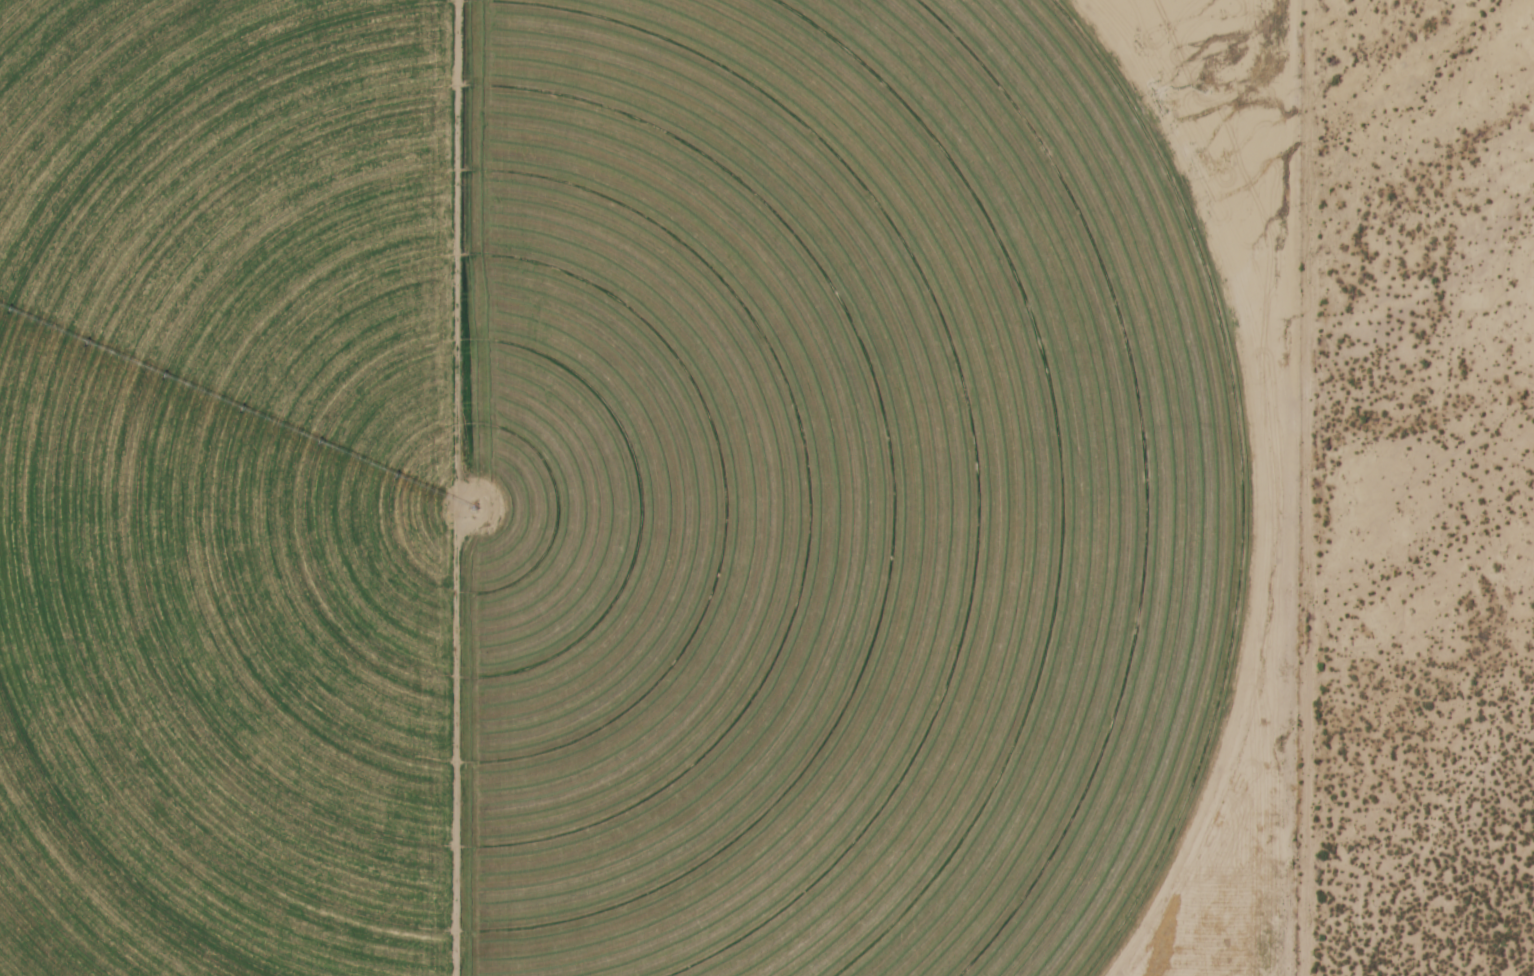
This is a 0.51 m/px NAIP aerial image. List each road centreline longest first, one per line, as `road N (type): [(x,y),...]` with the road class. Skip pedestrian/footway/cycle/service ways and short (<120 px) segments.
road 1 (track): [(1305,975),(1316,609),(1308,539),(1310,0)]

